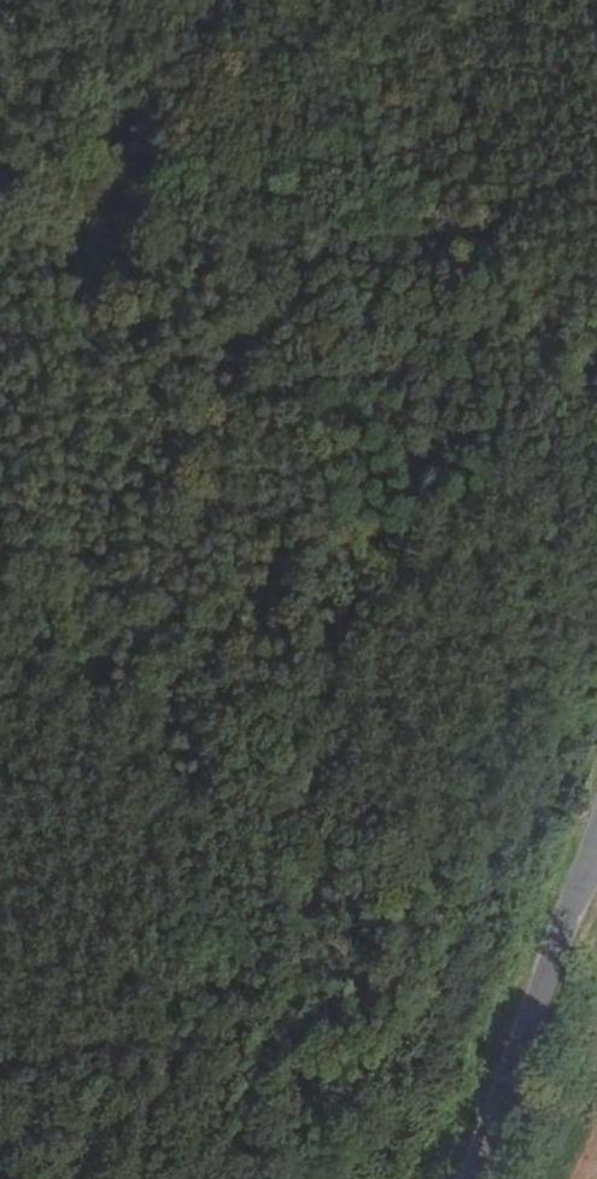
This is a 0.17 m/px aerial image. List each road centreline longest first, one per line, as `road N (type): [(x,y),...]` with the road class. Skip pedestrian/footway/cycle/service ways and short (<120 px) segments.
road 1 (unclassified): [(596,853),(569,896),(466,1178)]

